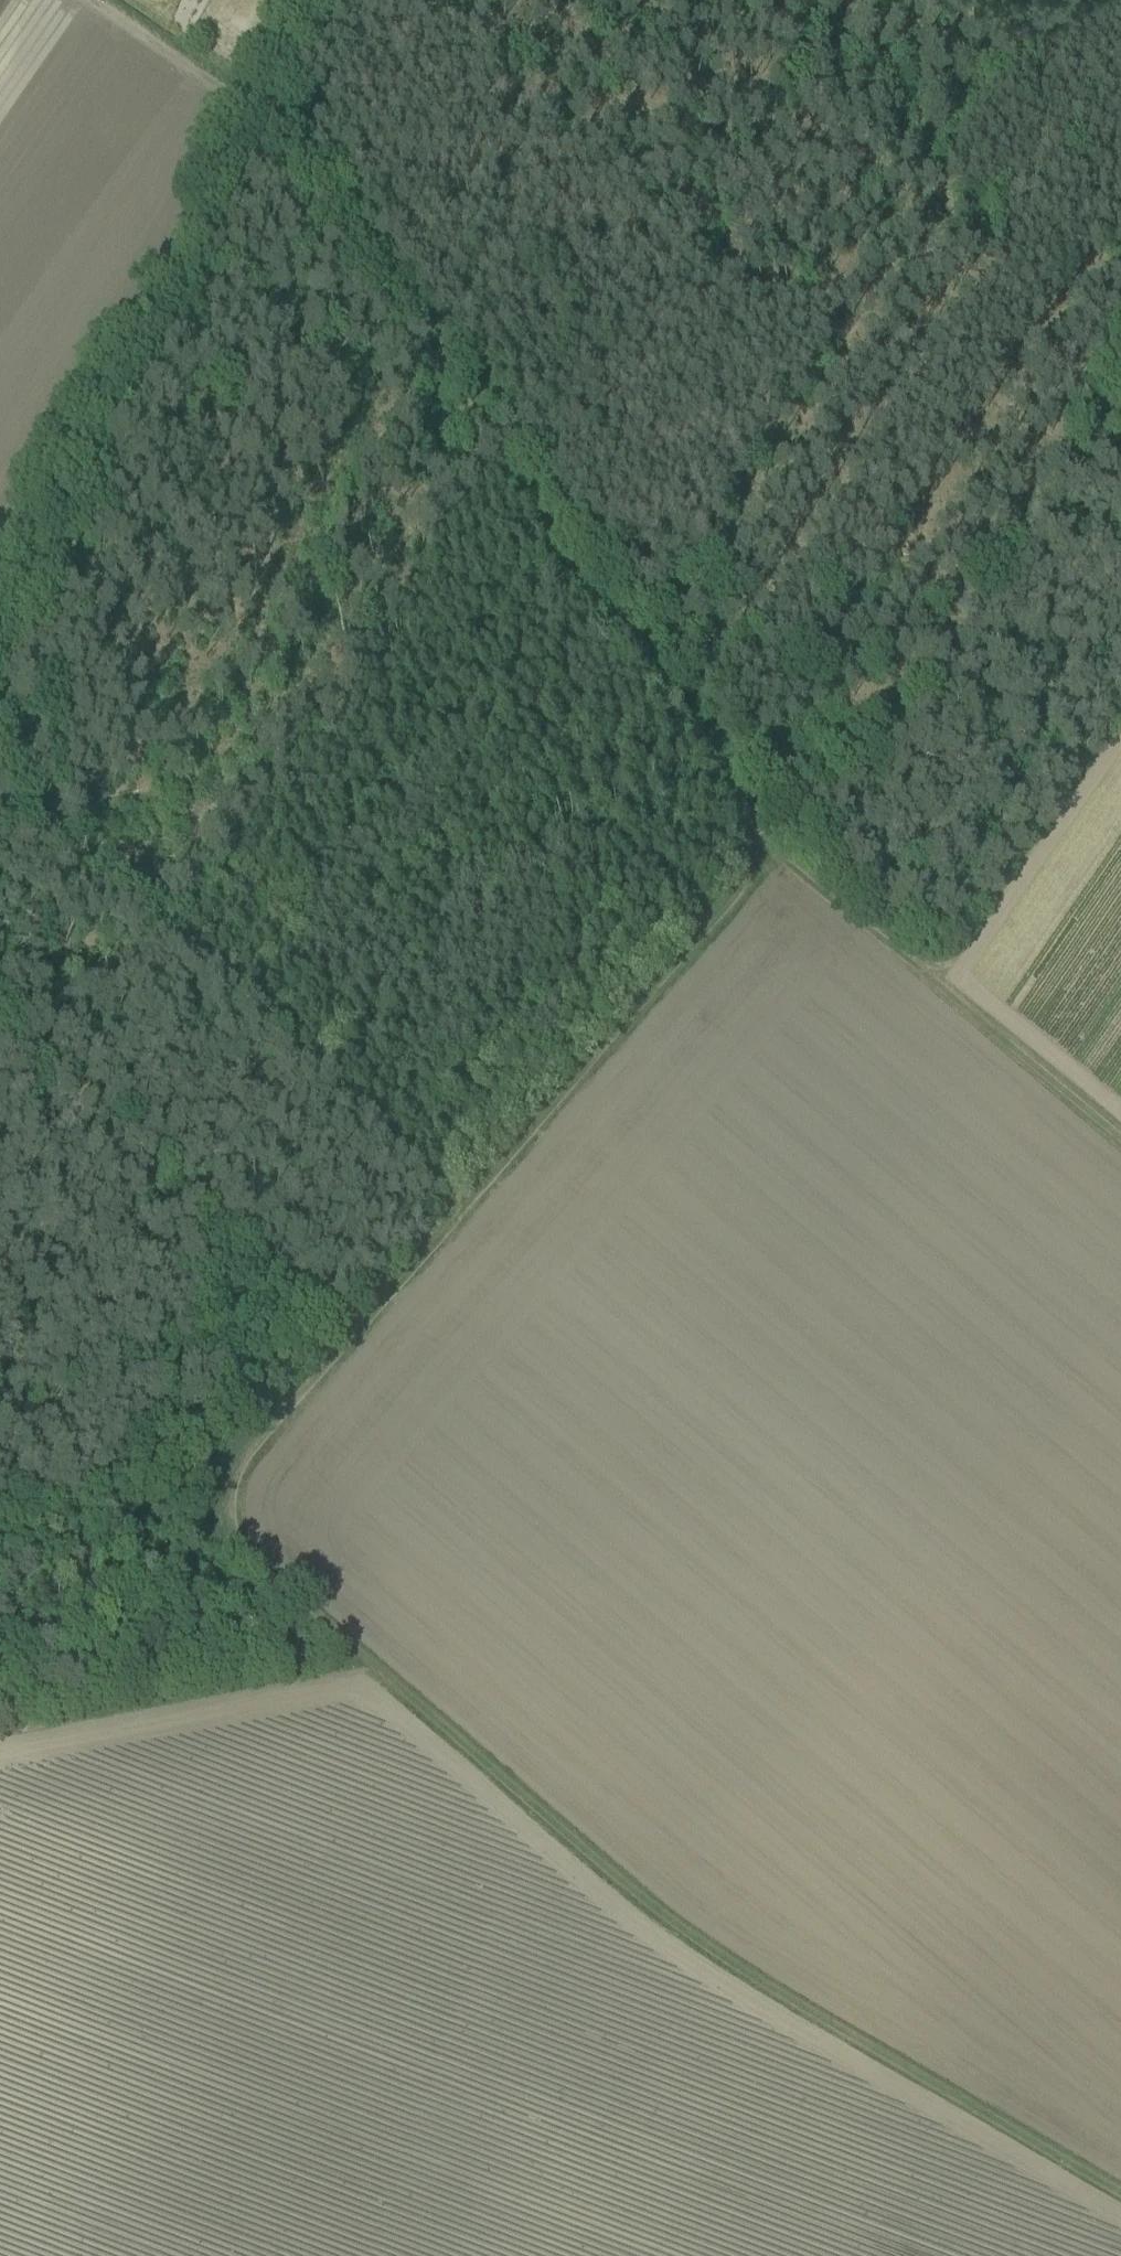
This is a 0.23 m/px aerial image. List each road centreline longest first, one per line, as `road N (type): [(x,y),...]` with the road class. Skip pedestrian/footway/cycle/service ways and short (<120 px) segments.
road 1 (track): [(448,1226),(206,1511),(712,1954),(1120,2194)]
road 2 (track): [(776,850),(309,170),(266,121)]
road 3 (track): [(776,850),(448,1226)]
road 4 (track): [(1120,1141),(776,850)]
road 5 (track): [(266,121),(92,0)]
road 6 (track): [(266,121),(329,0)]

